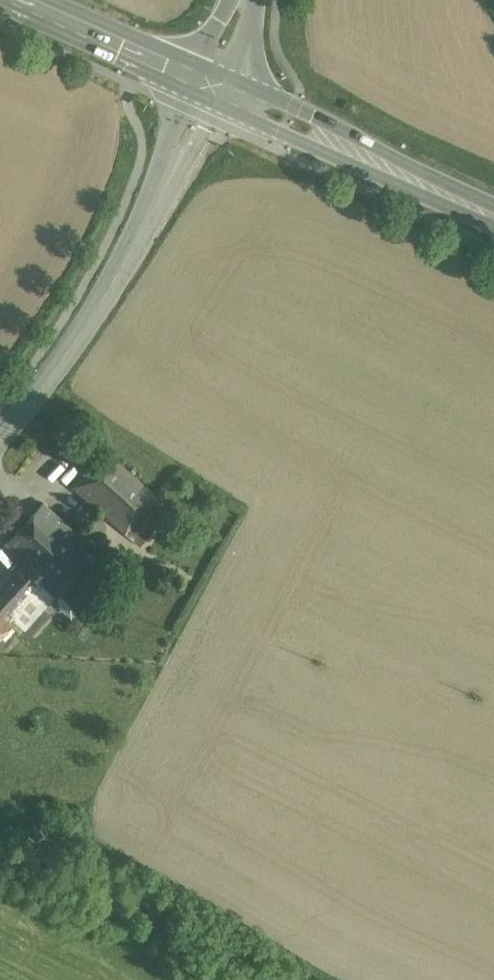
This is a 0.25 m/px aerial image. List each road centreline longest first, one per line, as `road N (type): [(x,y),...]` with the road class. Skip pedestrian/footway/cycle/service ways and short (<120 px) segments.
road 1 (tertiary): [(215,85),(125,269),(0,444)]
road 2 (primary): [(215,85),(493,211)]
road 3 (primary): [(20,0),(215,85)]

